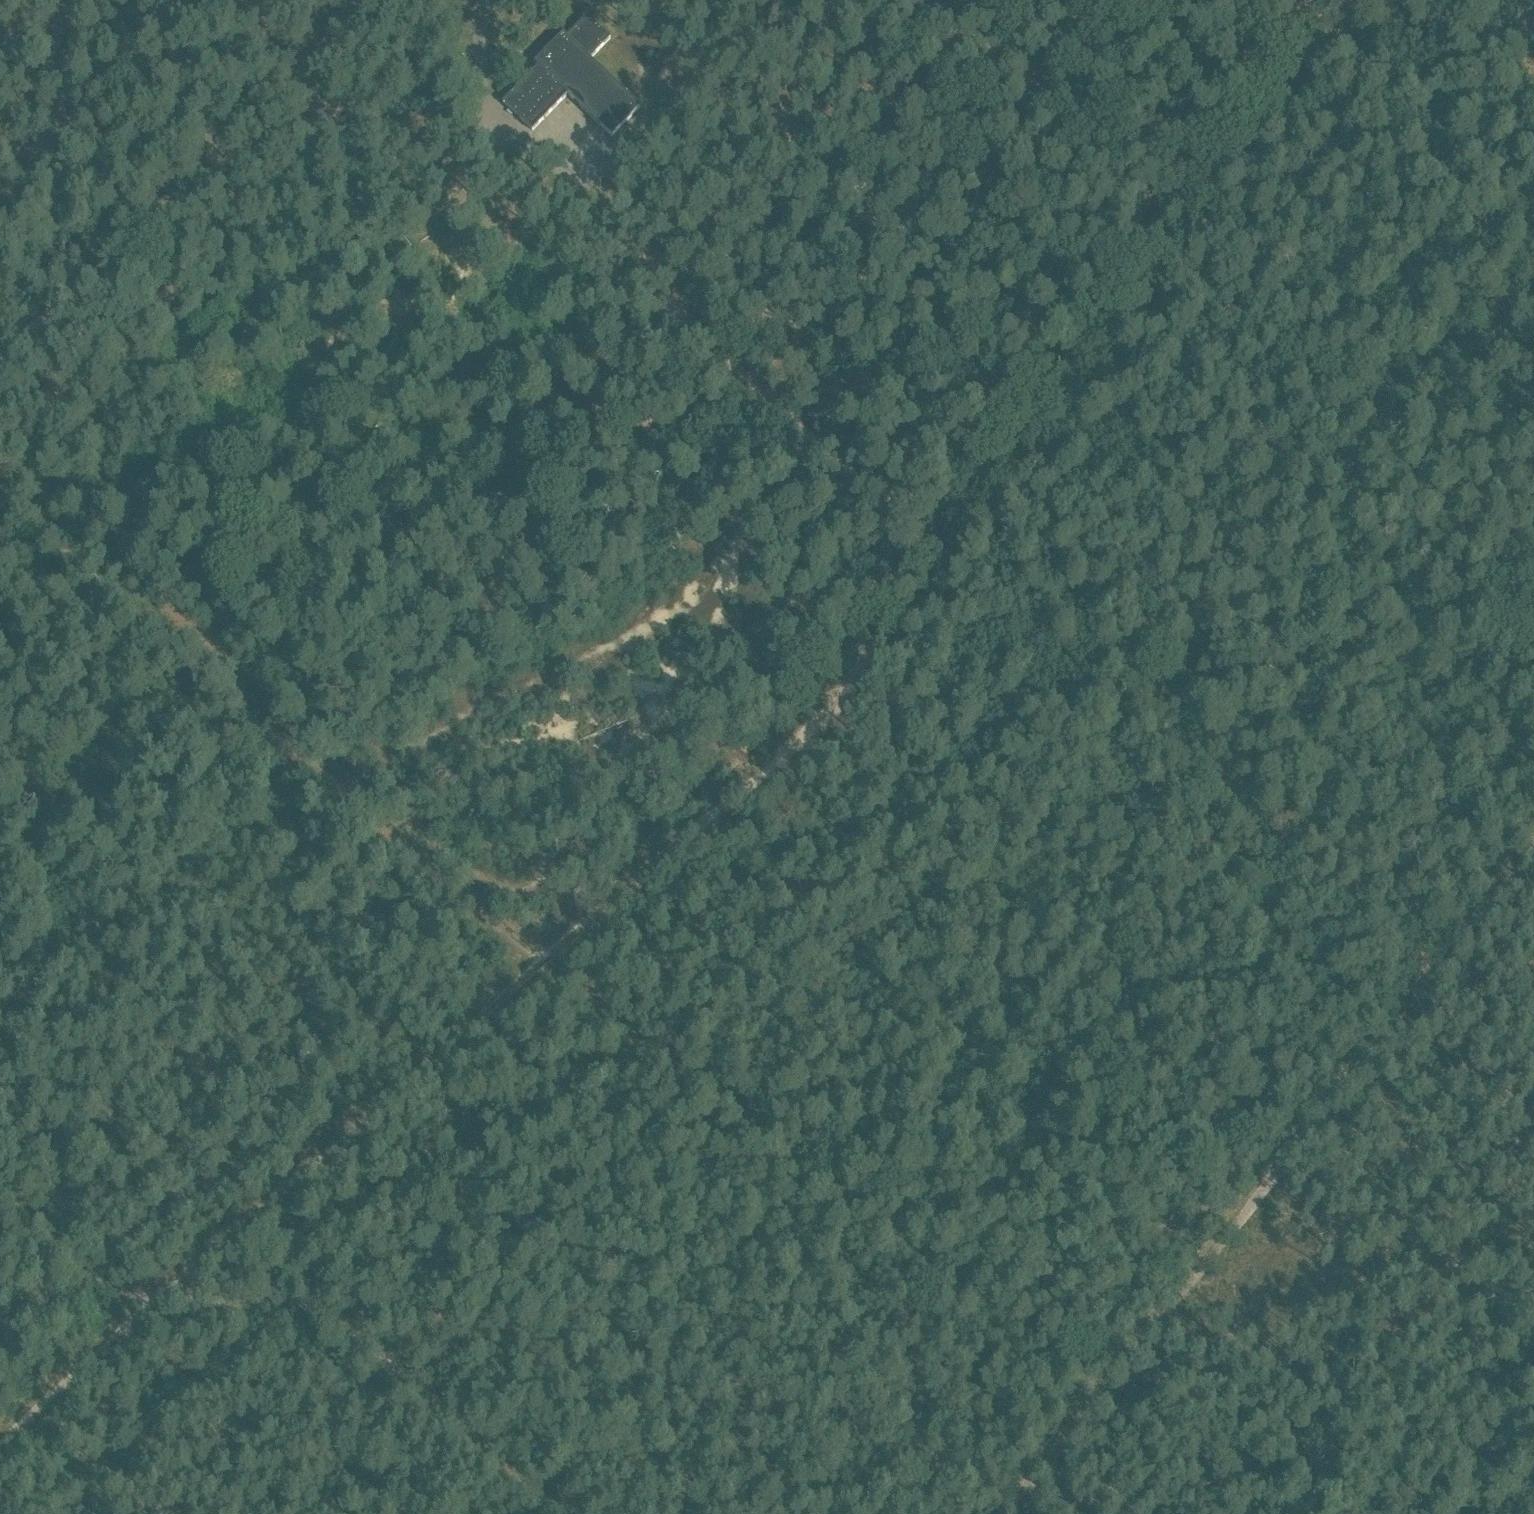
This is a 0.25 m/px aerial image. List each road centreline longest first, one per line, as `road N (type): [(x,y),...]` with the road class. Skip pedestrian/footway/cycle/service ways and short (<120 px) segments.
road 1 (track): [(1335,56),(941,570),(749,765),(542,959),(369,1115),(132,1306),(0,1440)]
road 2 (track): [(0,374),(32,322),(55,248),(68,145),(52,33),(32,0)]

